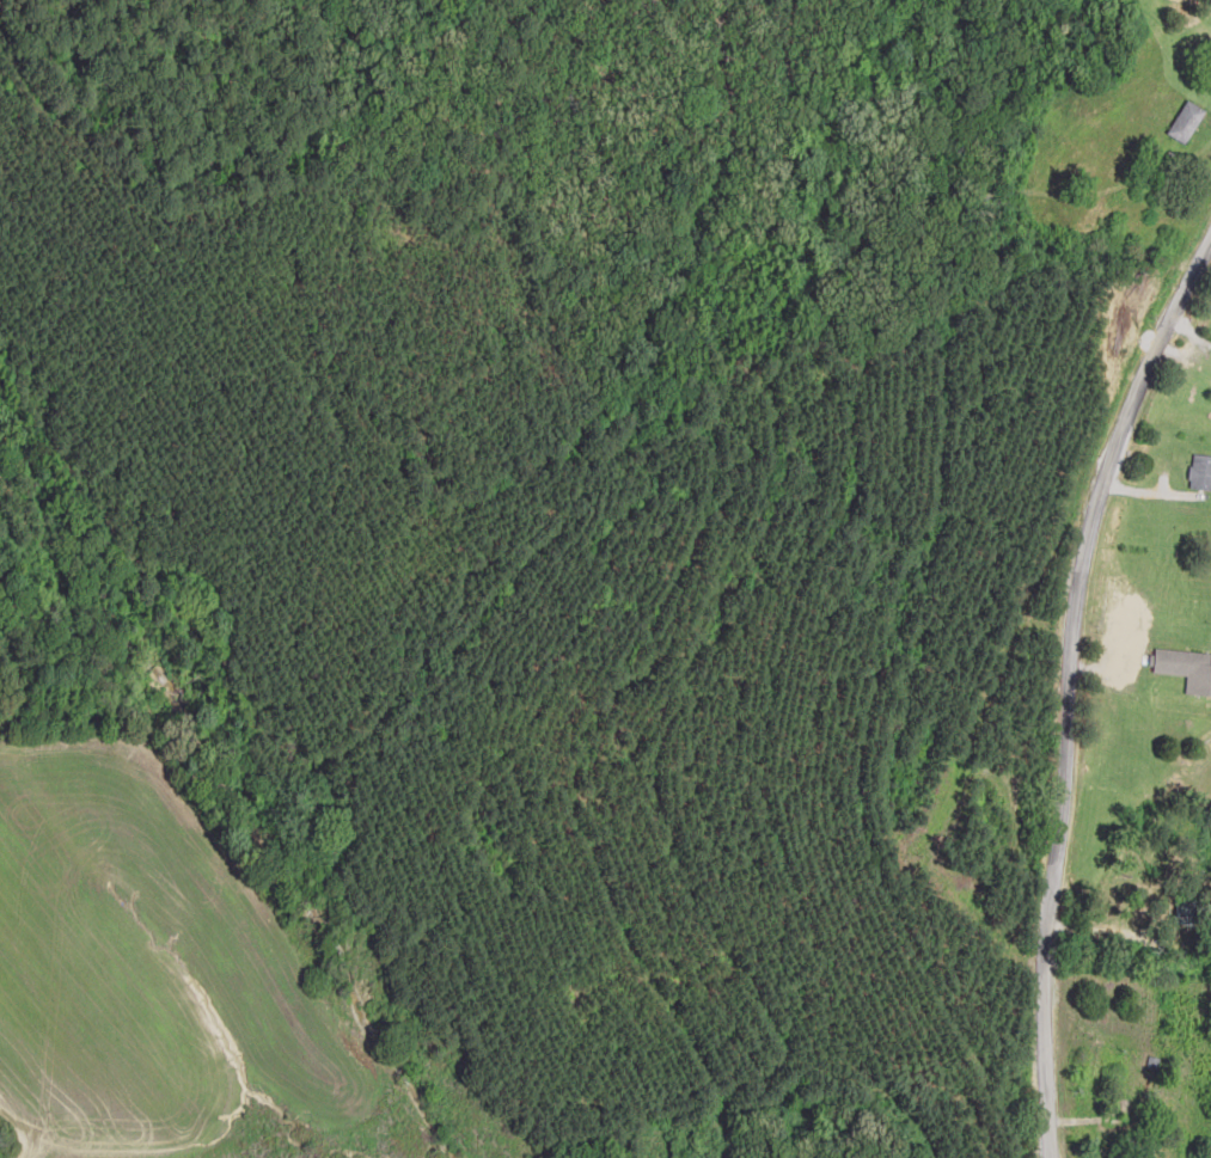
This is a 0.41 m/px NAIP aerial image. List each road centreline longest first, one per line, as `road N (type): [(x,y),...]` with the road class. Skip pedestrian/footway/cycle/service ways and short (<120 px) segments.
road 1 (residential): [(1090,1157),(1077,1105),(1083,815),(1139,451),(1210,301)]

